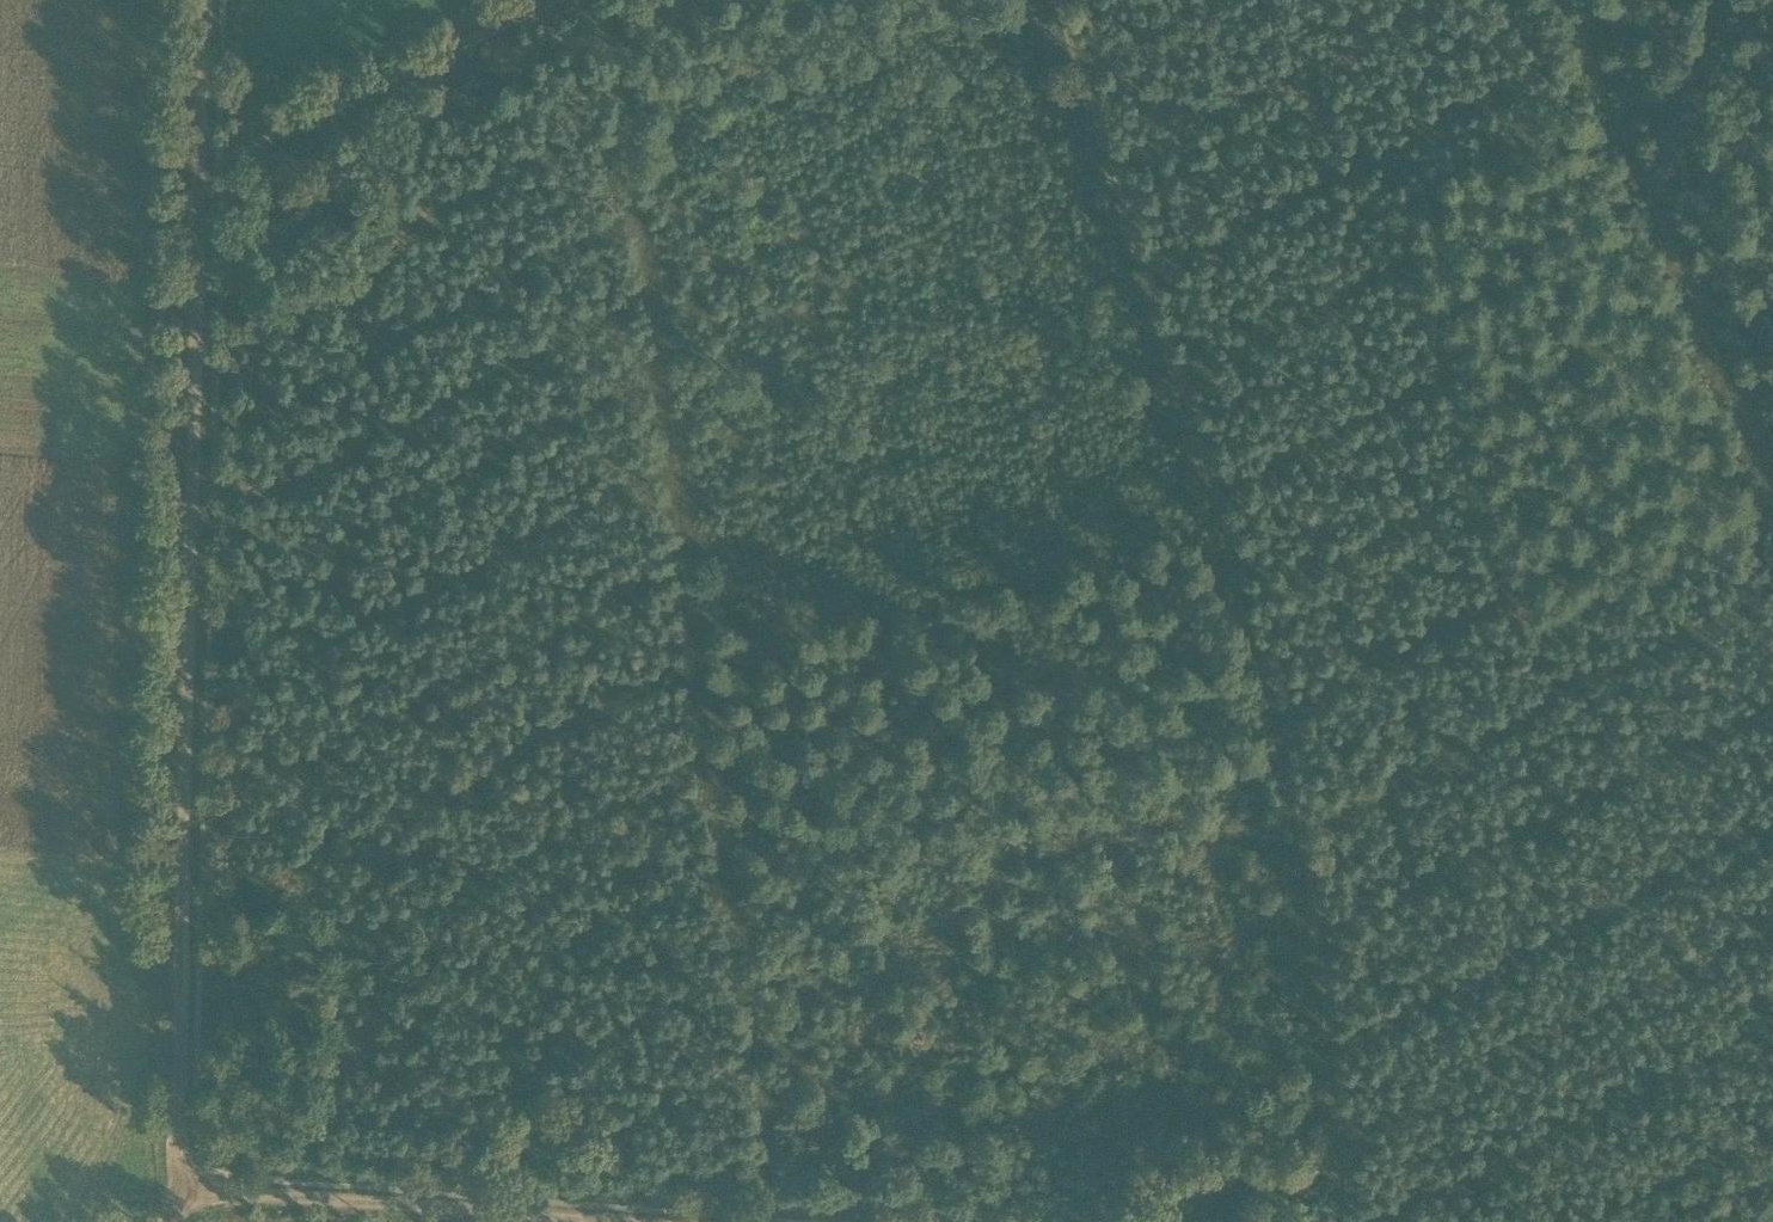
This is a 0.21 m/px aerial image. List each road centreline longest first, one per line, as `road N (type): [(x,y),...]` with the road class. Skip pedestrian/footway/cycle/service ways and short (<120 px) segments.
road 1 (track): [(1347,1221),(1344,1125),(1286,734),(1226,503),(1060,0)]
road 2 (track): [(181,1190),(173,1106),(204,0)]
road 3 (track): [(1569,0),(1772,462)]
road 4 (track): [(592,1221),(181,1190)]
road 5 (track): [(199,187),(554,0)]

